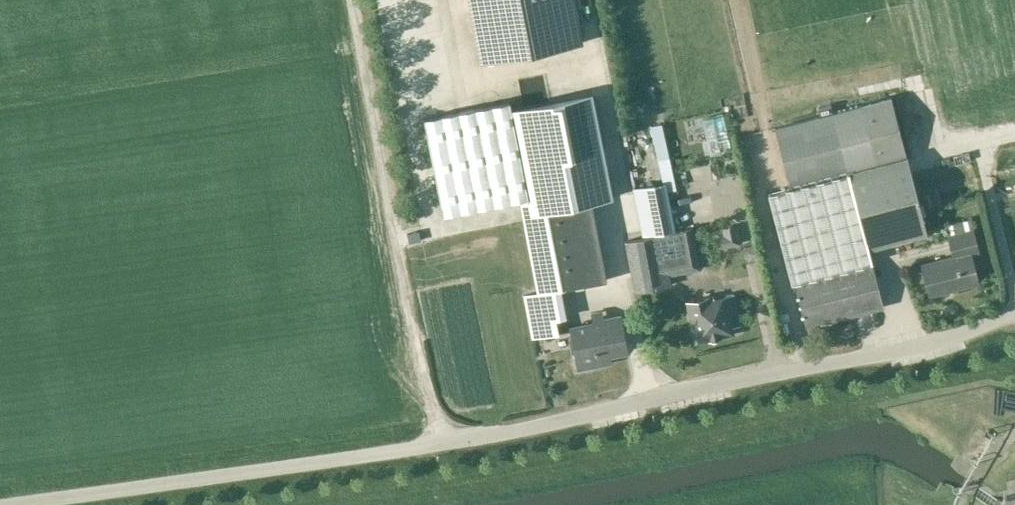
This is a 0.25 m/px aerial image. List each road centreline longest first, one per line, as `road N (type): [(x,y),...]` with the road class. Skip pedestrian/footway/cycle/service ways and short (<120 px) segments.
road 1 (unclassified): [(0,504),(535,427),(901,349),(1014,314)]
road 2 (track): [(351,0),(435,445)]

